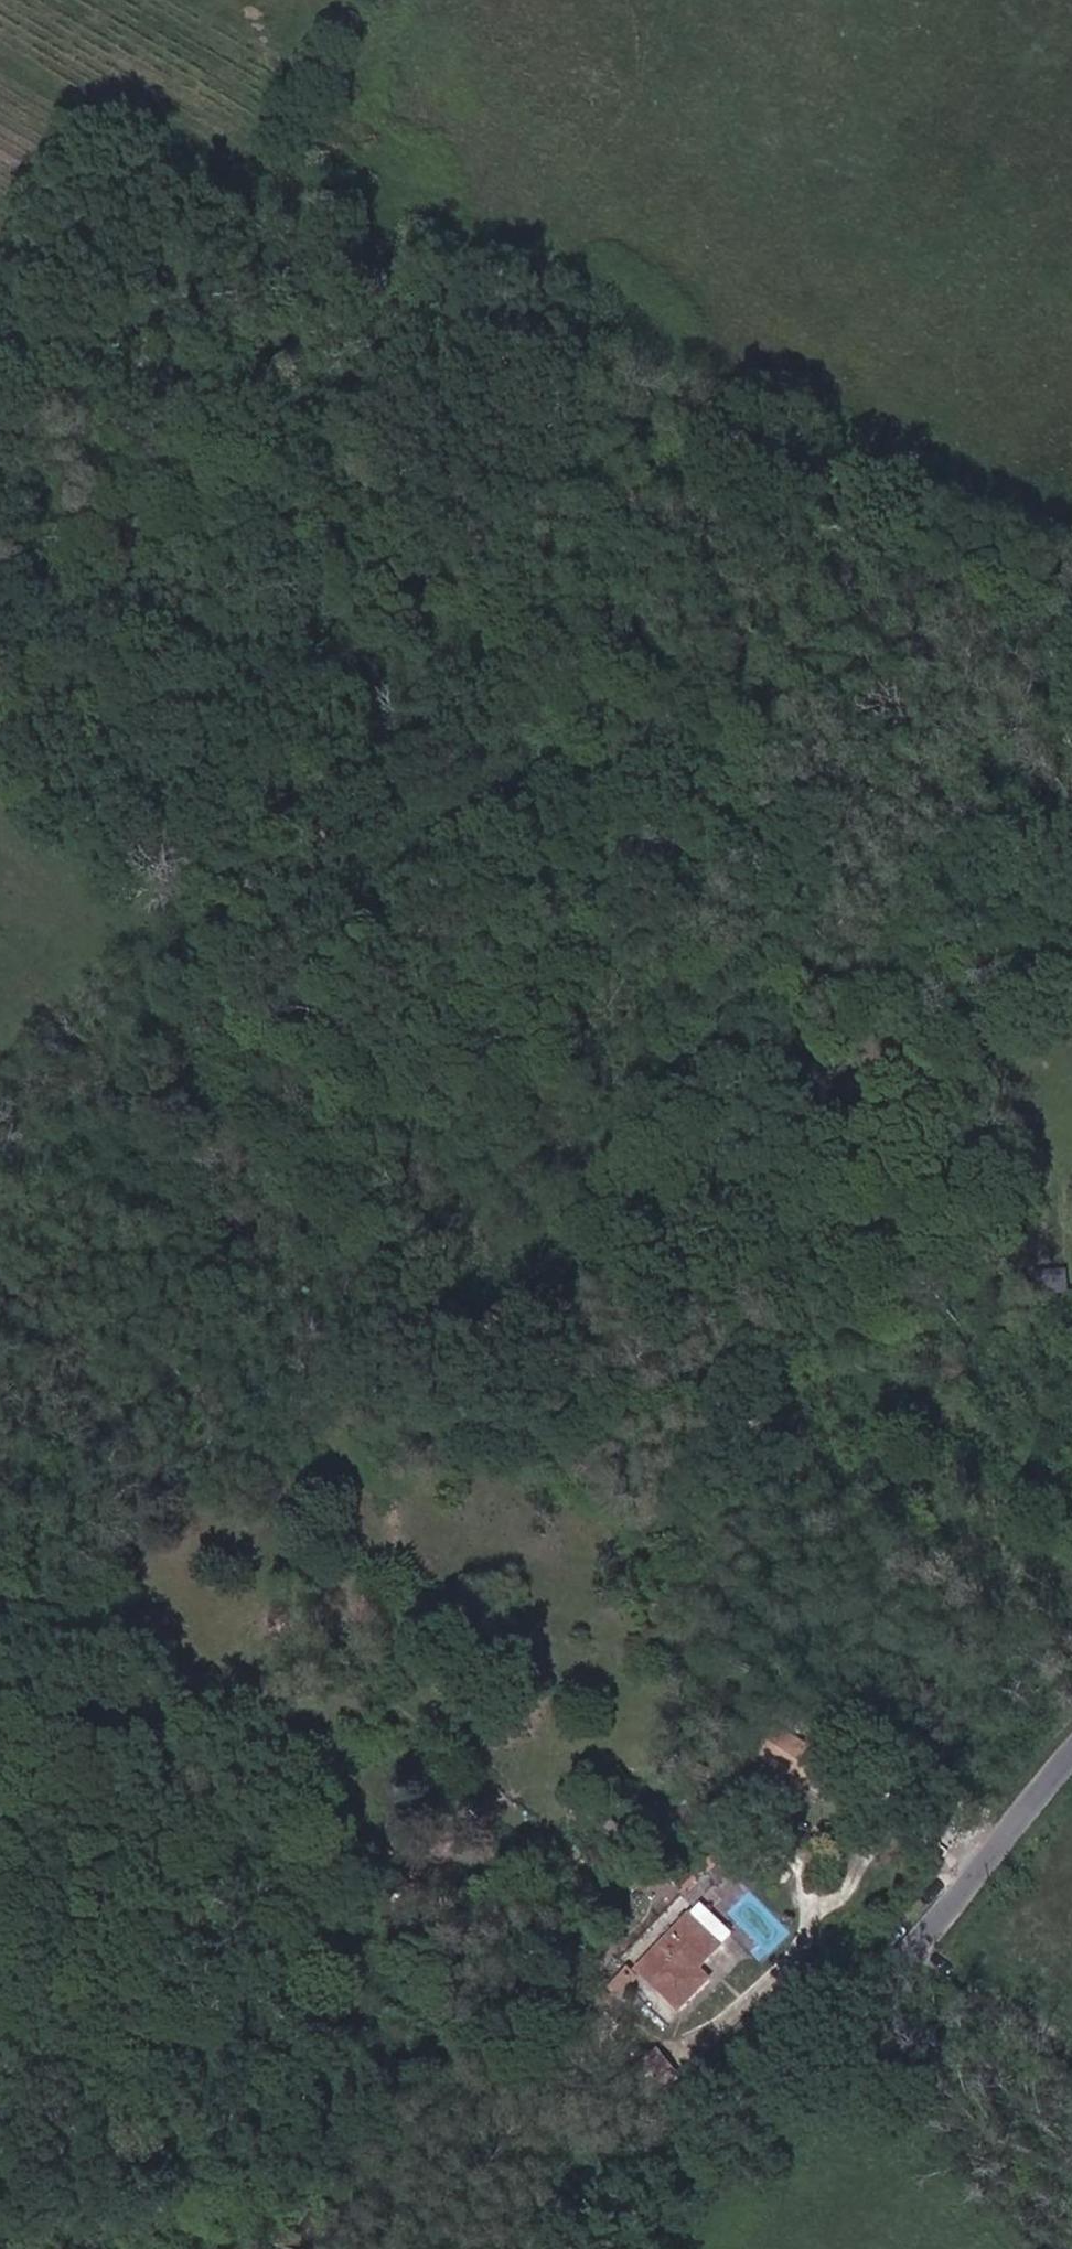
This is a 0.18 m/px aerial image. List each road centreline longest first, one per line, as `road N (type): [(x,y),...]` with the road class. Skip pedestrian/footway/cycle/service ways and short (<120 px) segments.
road 1 (tertiary): [(609,2248),(681,2111),(914,1903),(1071,1729)]

